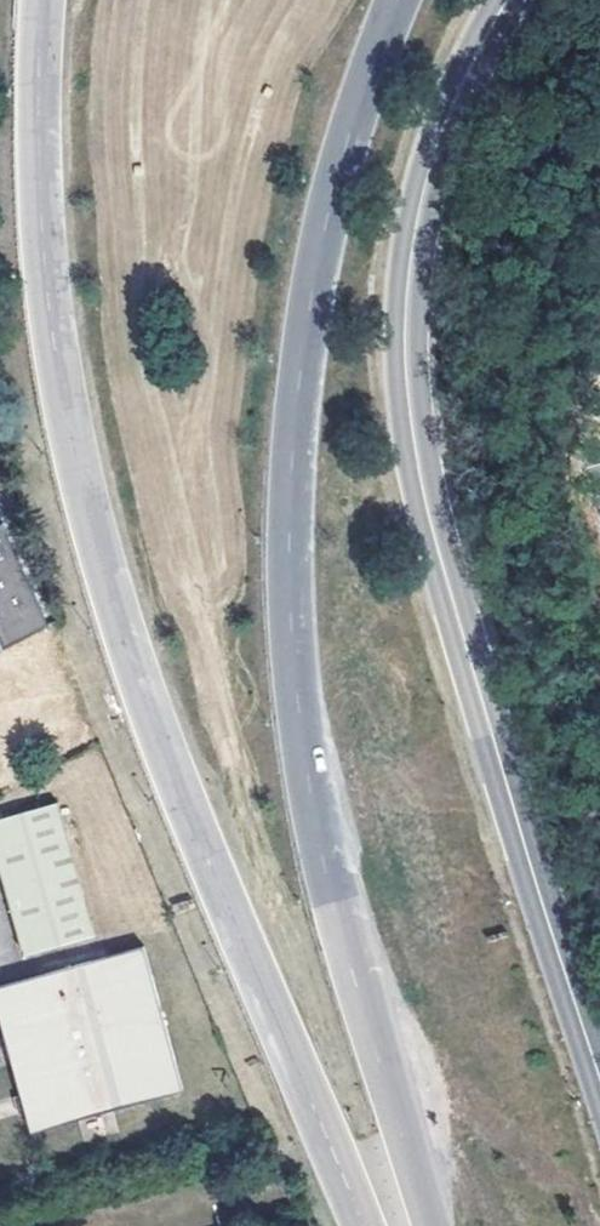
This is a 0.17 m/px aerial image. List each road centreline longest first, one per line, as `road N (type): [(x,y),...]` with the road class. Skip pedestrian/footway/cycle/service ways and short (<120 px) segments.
road 1 (primary): [(43,0),(42,226),(83,498),(148,704),(363,1225)]
road 2 (motorway): [(431,1225),(326,872),(297,699),(290,524),(316,276),(351,133),(397,0)]
road 3 (secondary): [(599,1075),(427,508),(407,380),(409,278),(426,185),(454,103),(508,0)]

